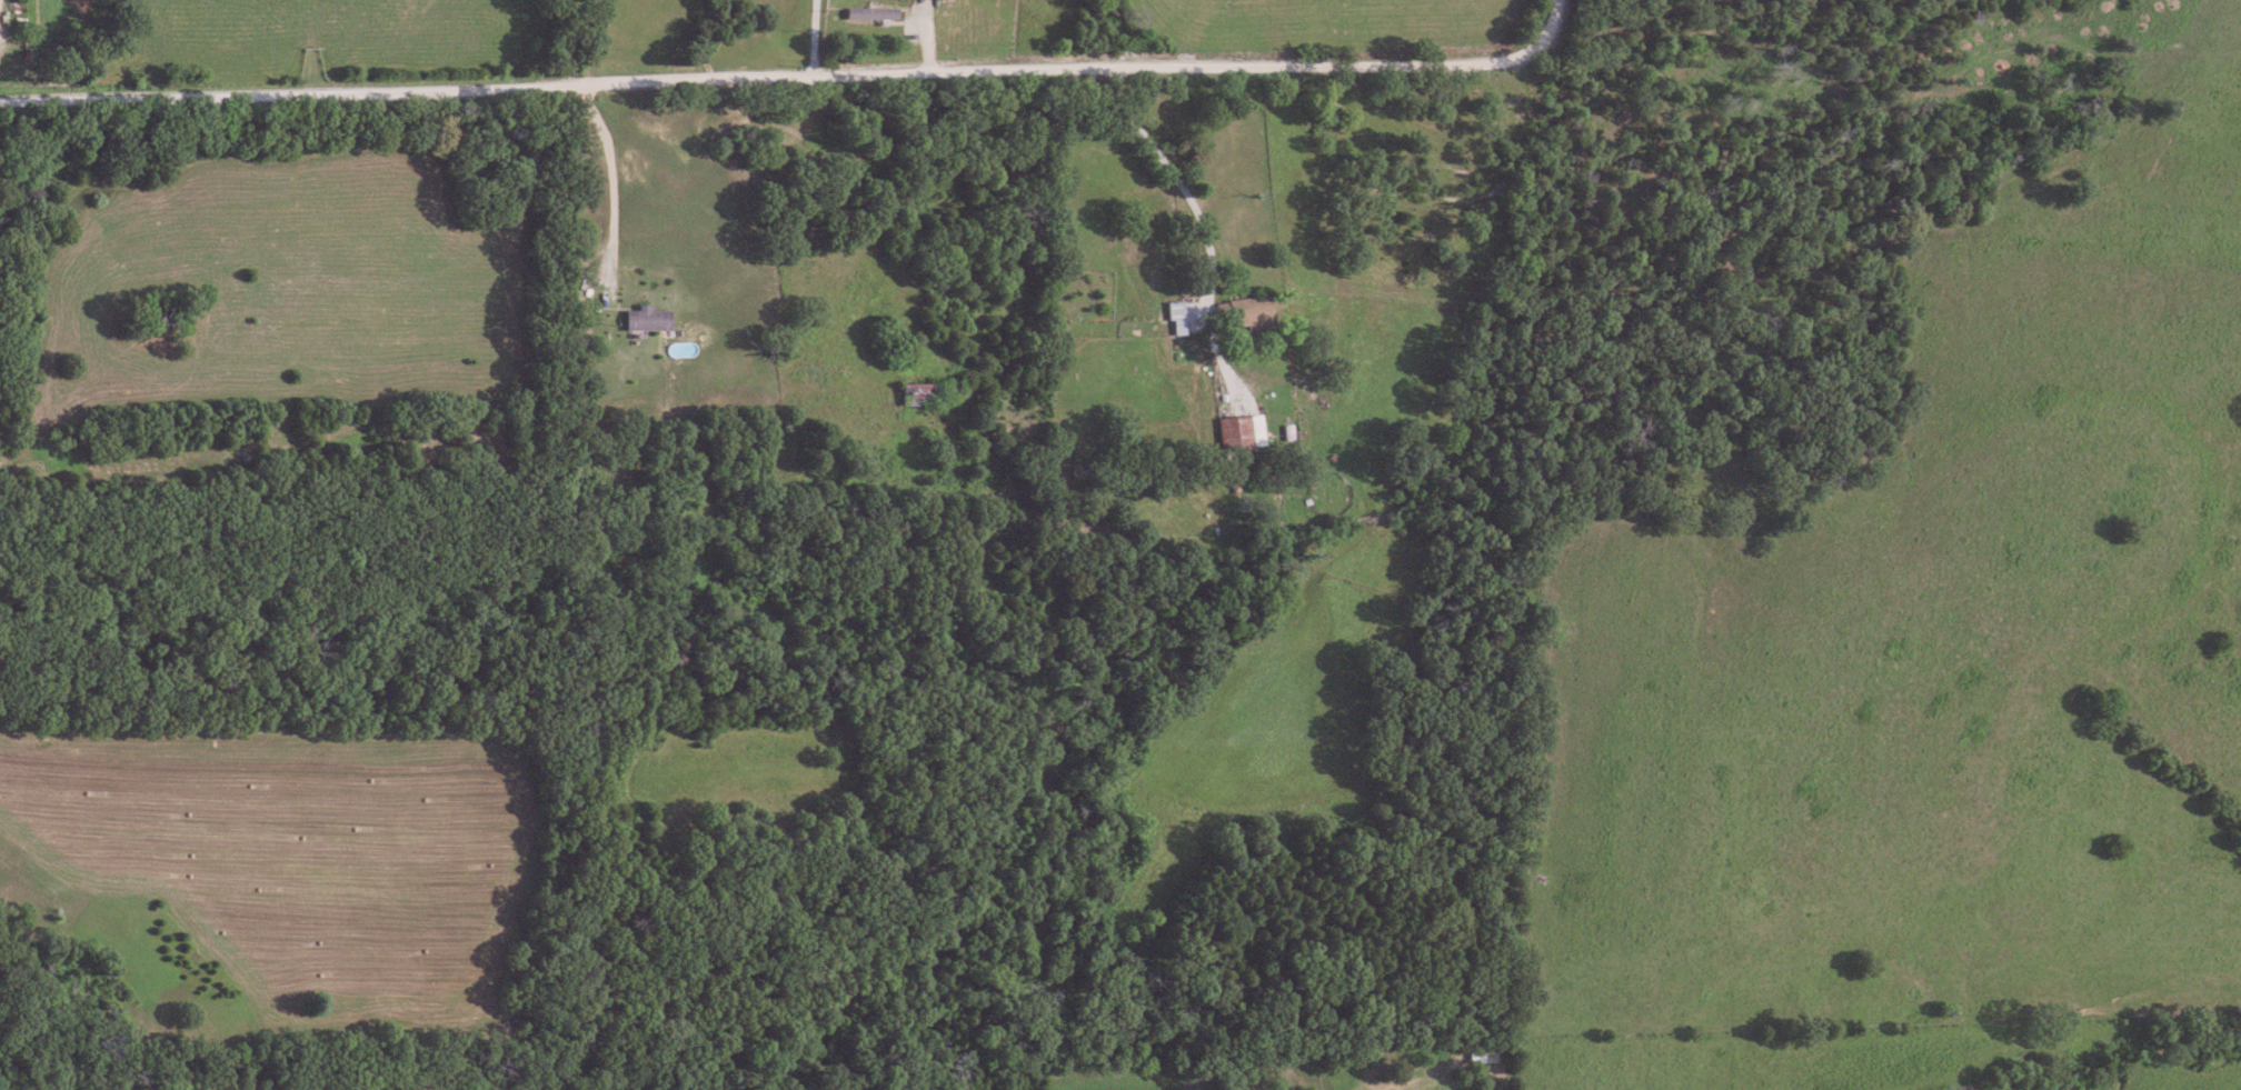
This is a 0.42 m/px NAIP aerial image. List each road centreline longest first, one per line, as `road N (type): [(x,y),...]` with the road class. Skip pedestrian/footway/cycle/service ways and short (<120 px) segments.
road 1 (residential): [(0,109),(1127,62),(1496,59),(1532,52),(1563,0)]

